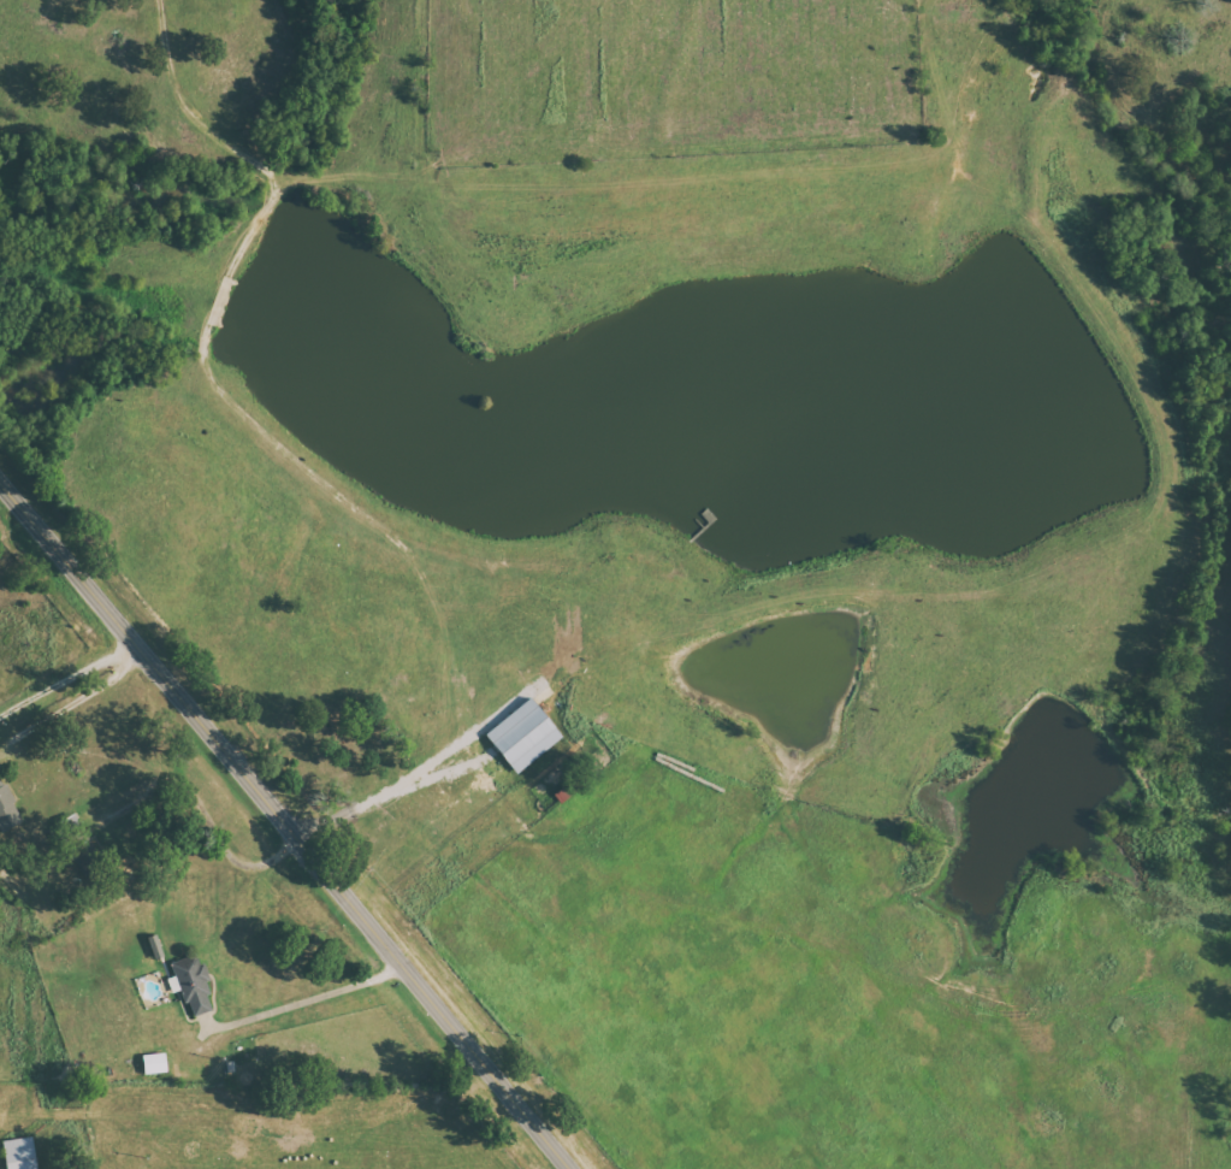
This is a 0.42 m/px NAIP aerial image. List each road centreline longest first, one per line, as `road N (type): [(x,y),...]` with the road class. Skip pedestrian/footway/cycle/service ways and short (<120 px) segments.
road 1 (secondary): [(570,1168),(0,486)]

